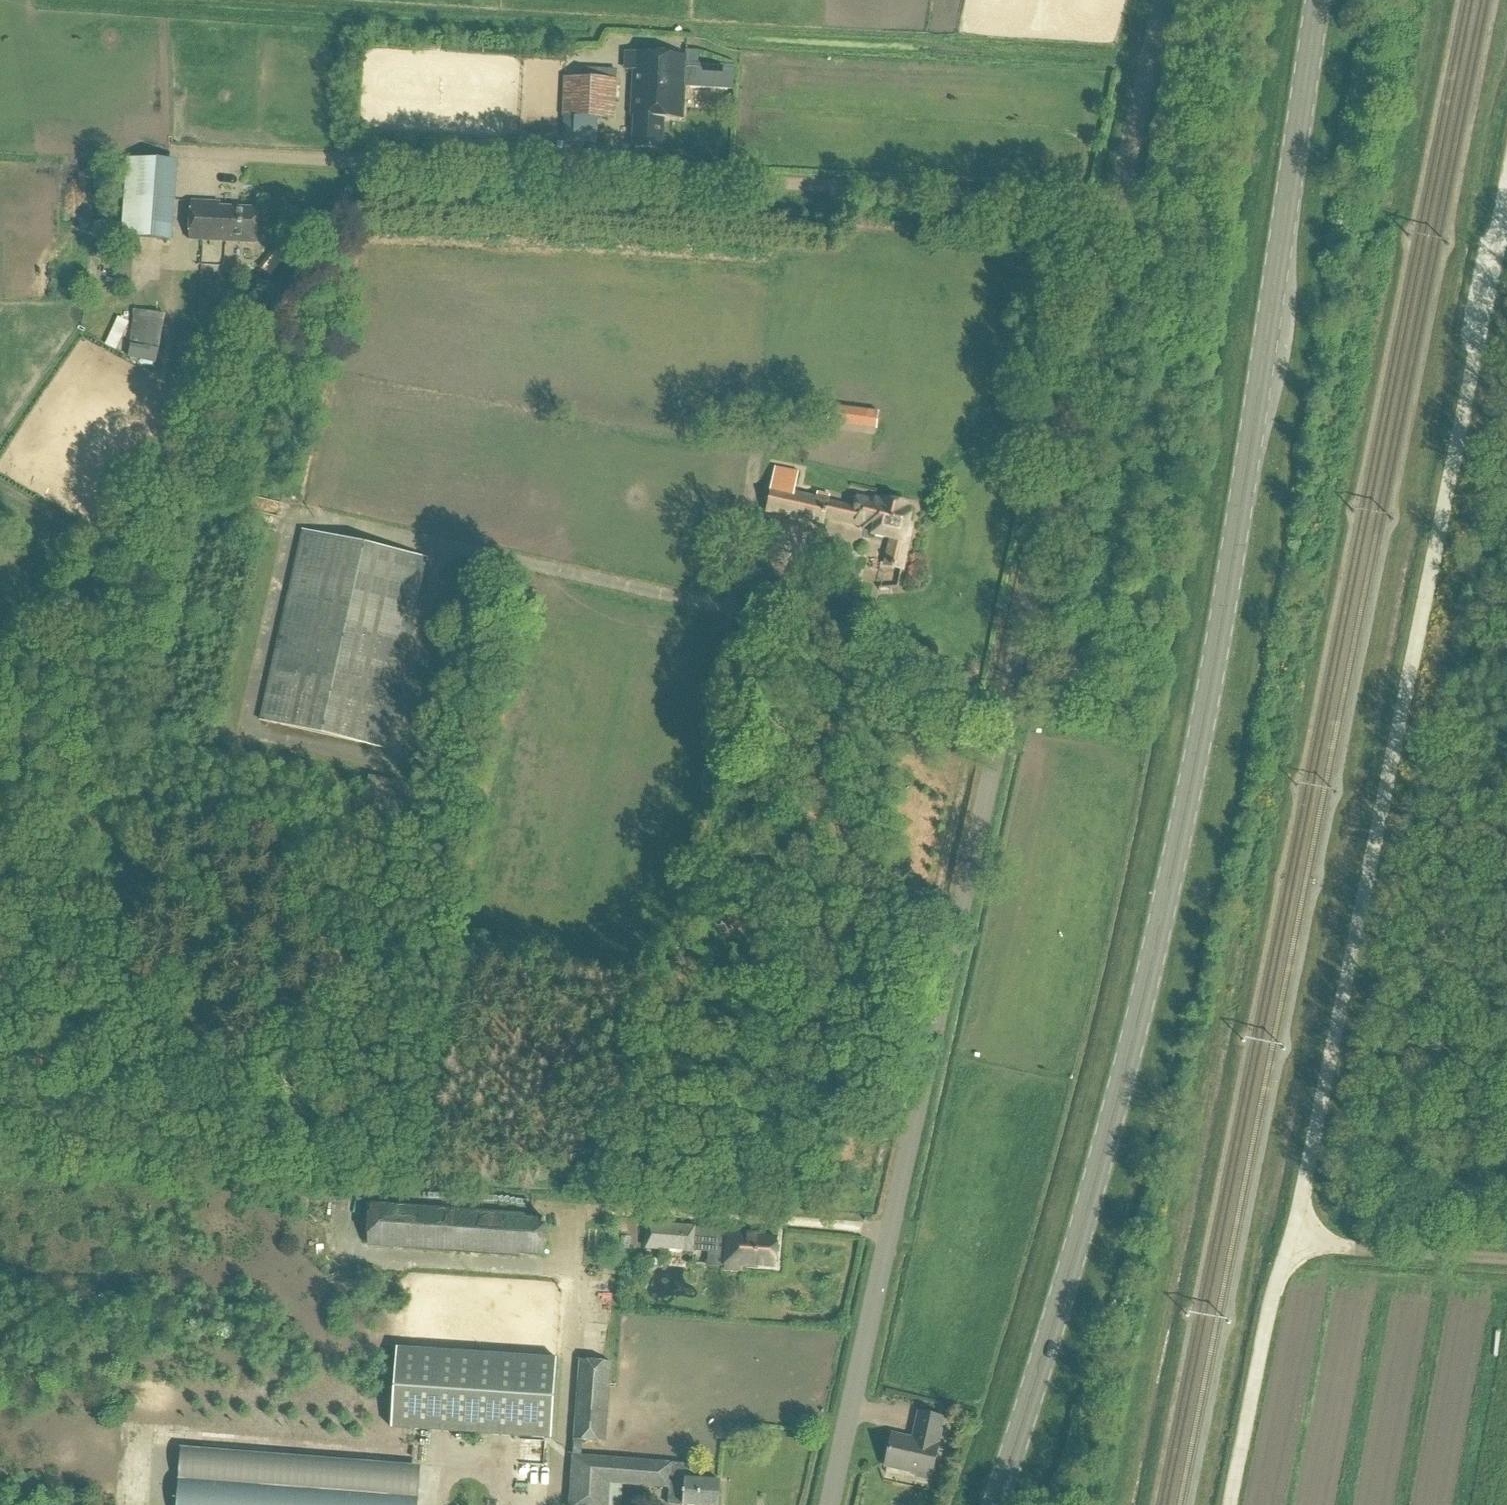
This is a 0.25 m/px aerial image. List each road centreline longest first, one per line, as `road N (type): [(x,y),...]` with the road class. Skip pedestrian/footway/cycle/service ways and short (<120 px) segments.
road 1 (secondary): [(995,1504),(1134,1047),(1219,627),(1318,0)]
road 2 (unclassified): [(830,1504),(1164,0)]
road 3 (track): [(1230,1504),(1269,1307),(1292,1244),(1506,186)]
road 4 (track): [(1121,193),(239,159)]
road 5 (track): [(1292,1244),(1506,1259)]

